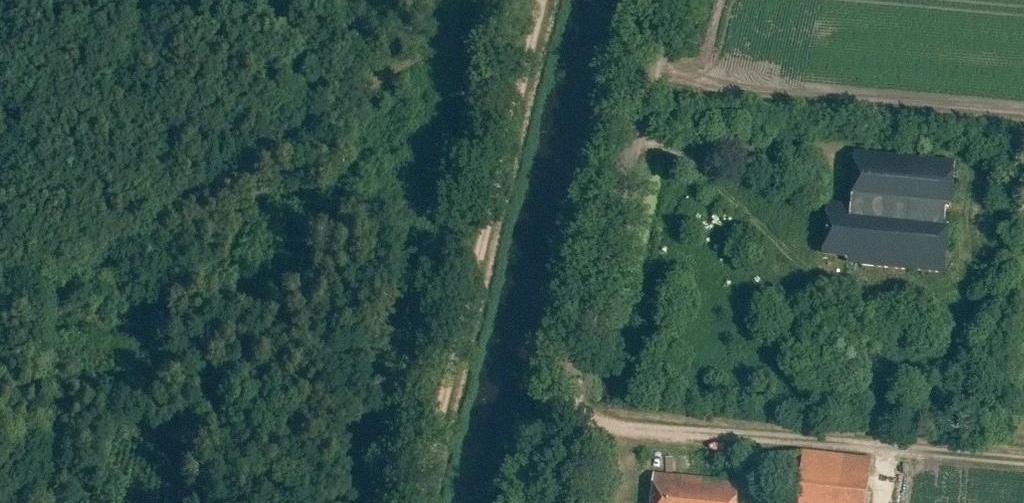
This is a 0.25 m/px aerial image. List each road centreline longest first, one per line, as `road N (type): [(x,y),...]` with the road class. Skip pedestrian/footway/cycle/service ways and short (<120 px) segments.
road 1 (track): [(418,502),(541,0)]
road 2 (unclassified): [(543,502),(665,0)]

